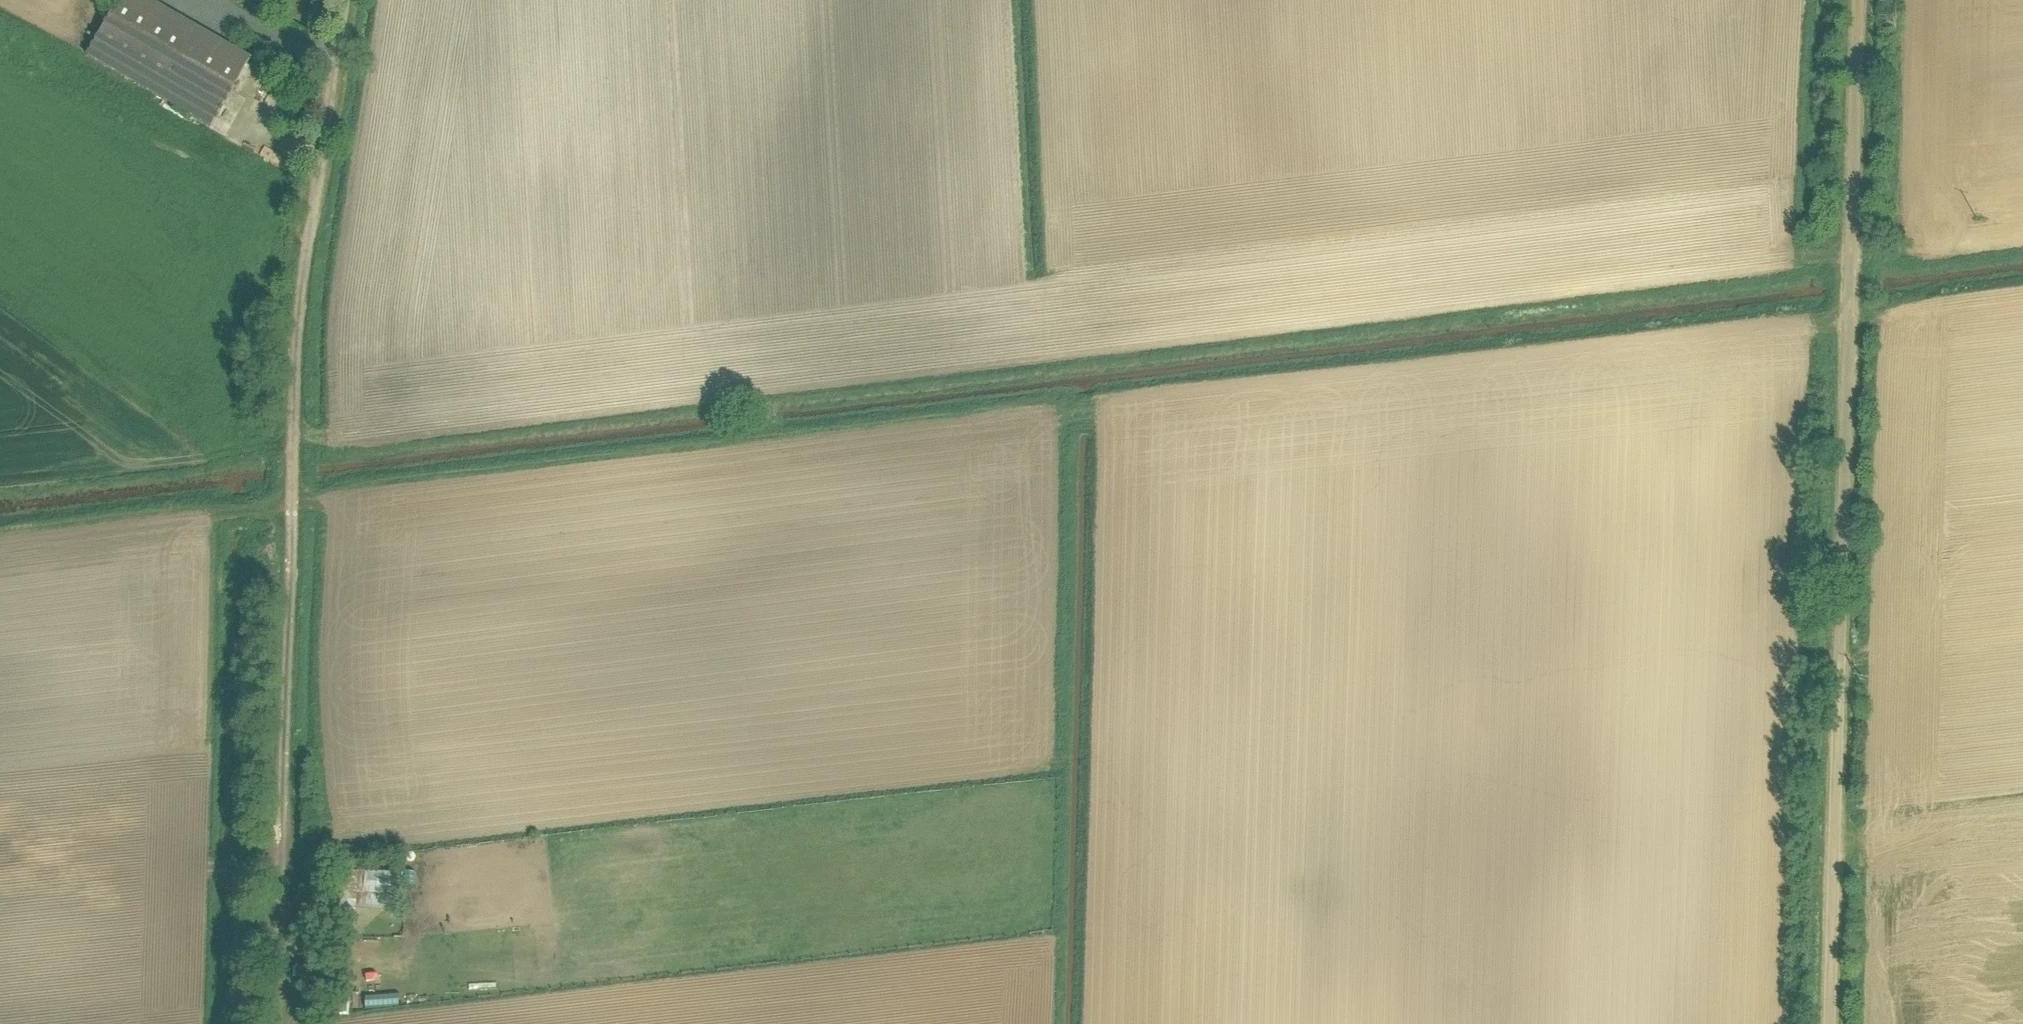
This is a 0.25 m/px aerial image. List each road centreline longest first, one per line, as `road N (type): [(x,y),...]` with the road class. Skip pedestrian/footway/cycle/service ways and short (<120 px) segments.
road 1 (track): [(266,1023),(282,340),(329,0)]
road 2 (unclassified): [(1816,1023),(1846,0)]

